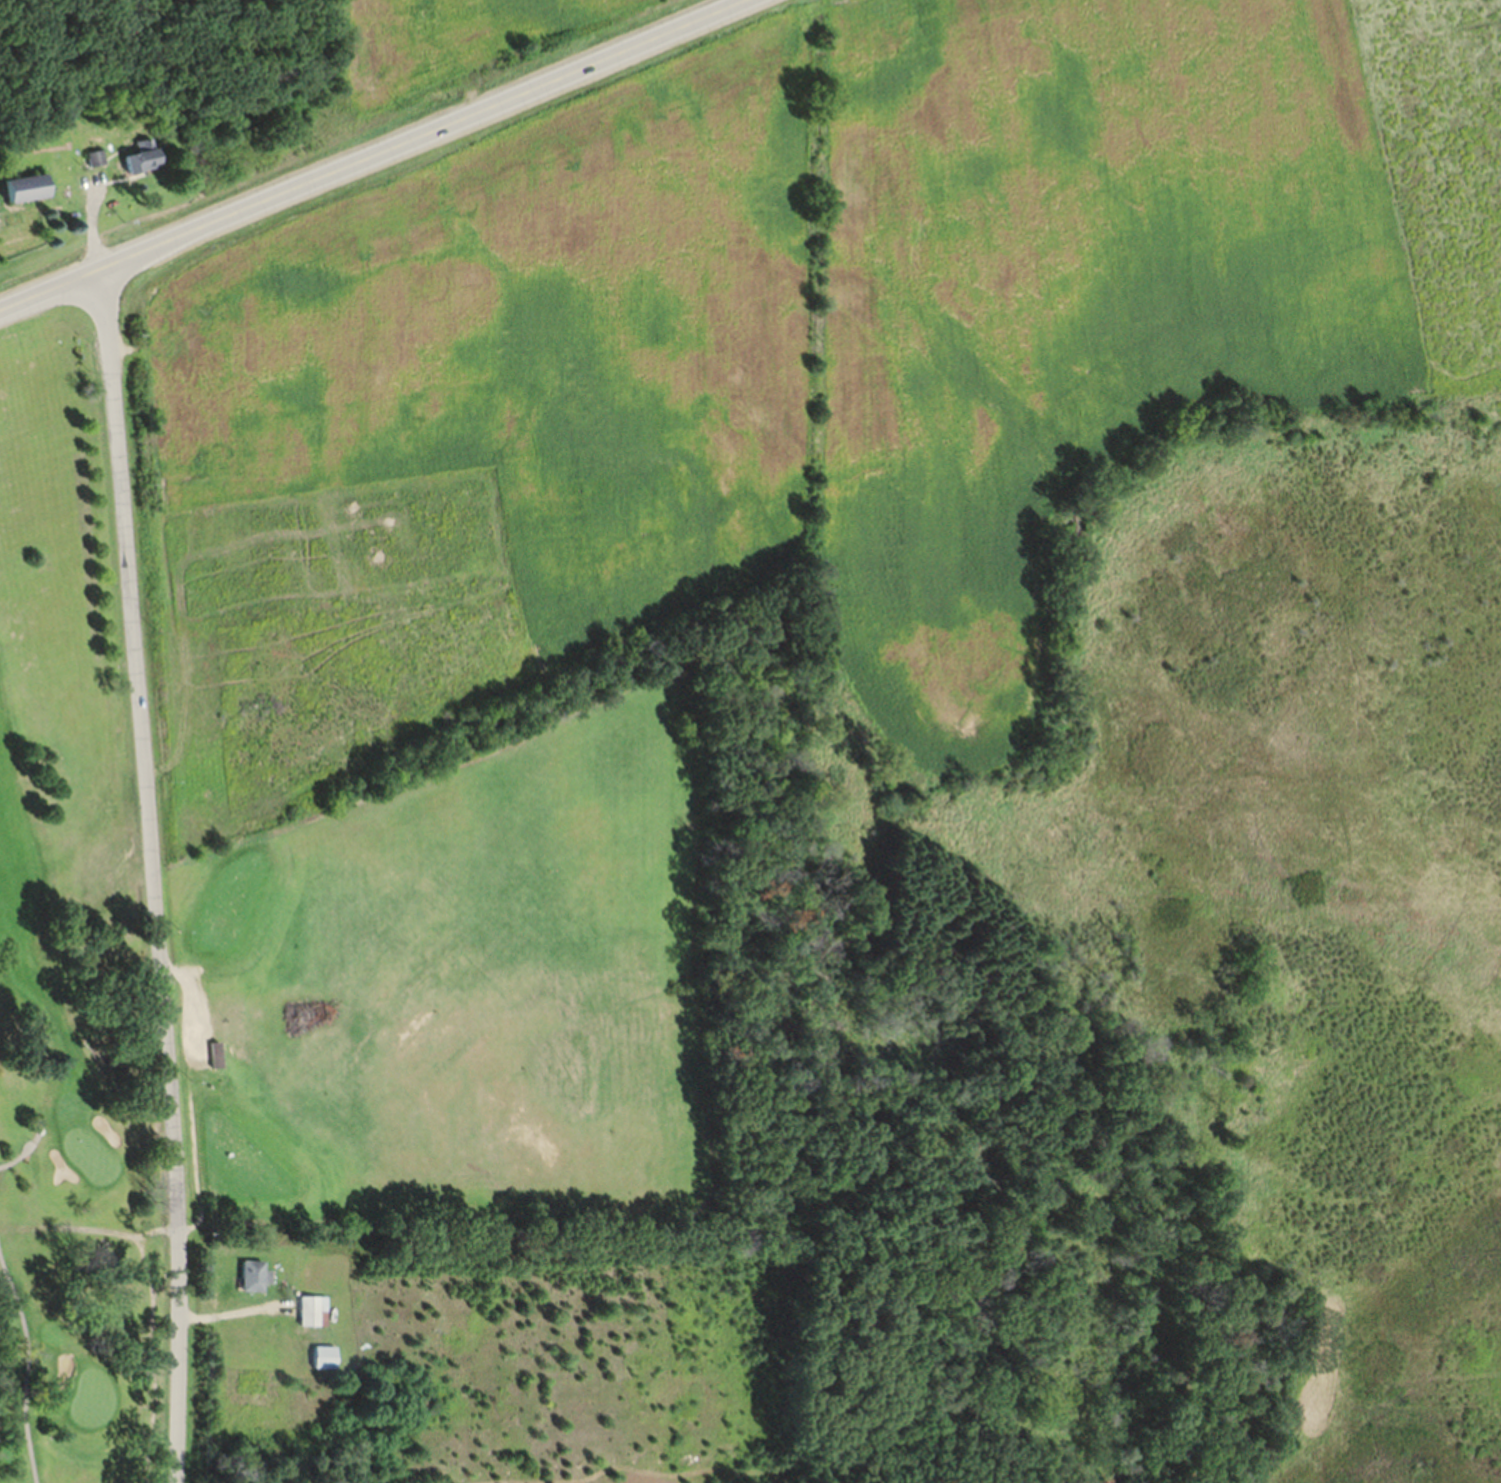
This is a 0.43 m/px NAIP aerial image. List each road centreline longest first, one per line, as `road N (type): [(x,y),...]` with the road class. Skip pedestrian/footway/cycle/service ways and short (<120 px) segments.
road 1 (residential): [(179,1482),(177,1153),(98,272)]
road 2 (primary): [(0,312),(748,0)]

